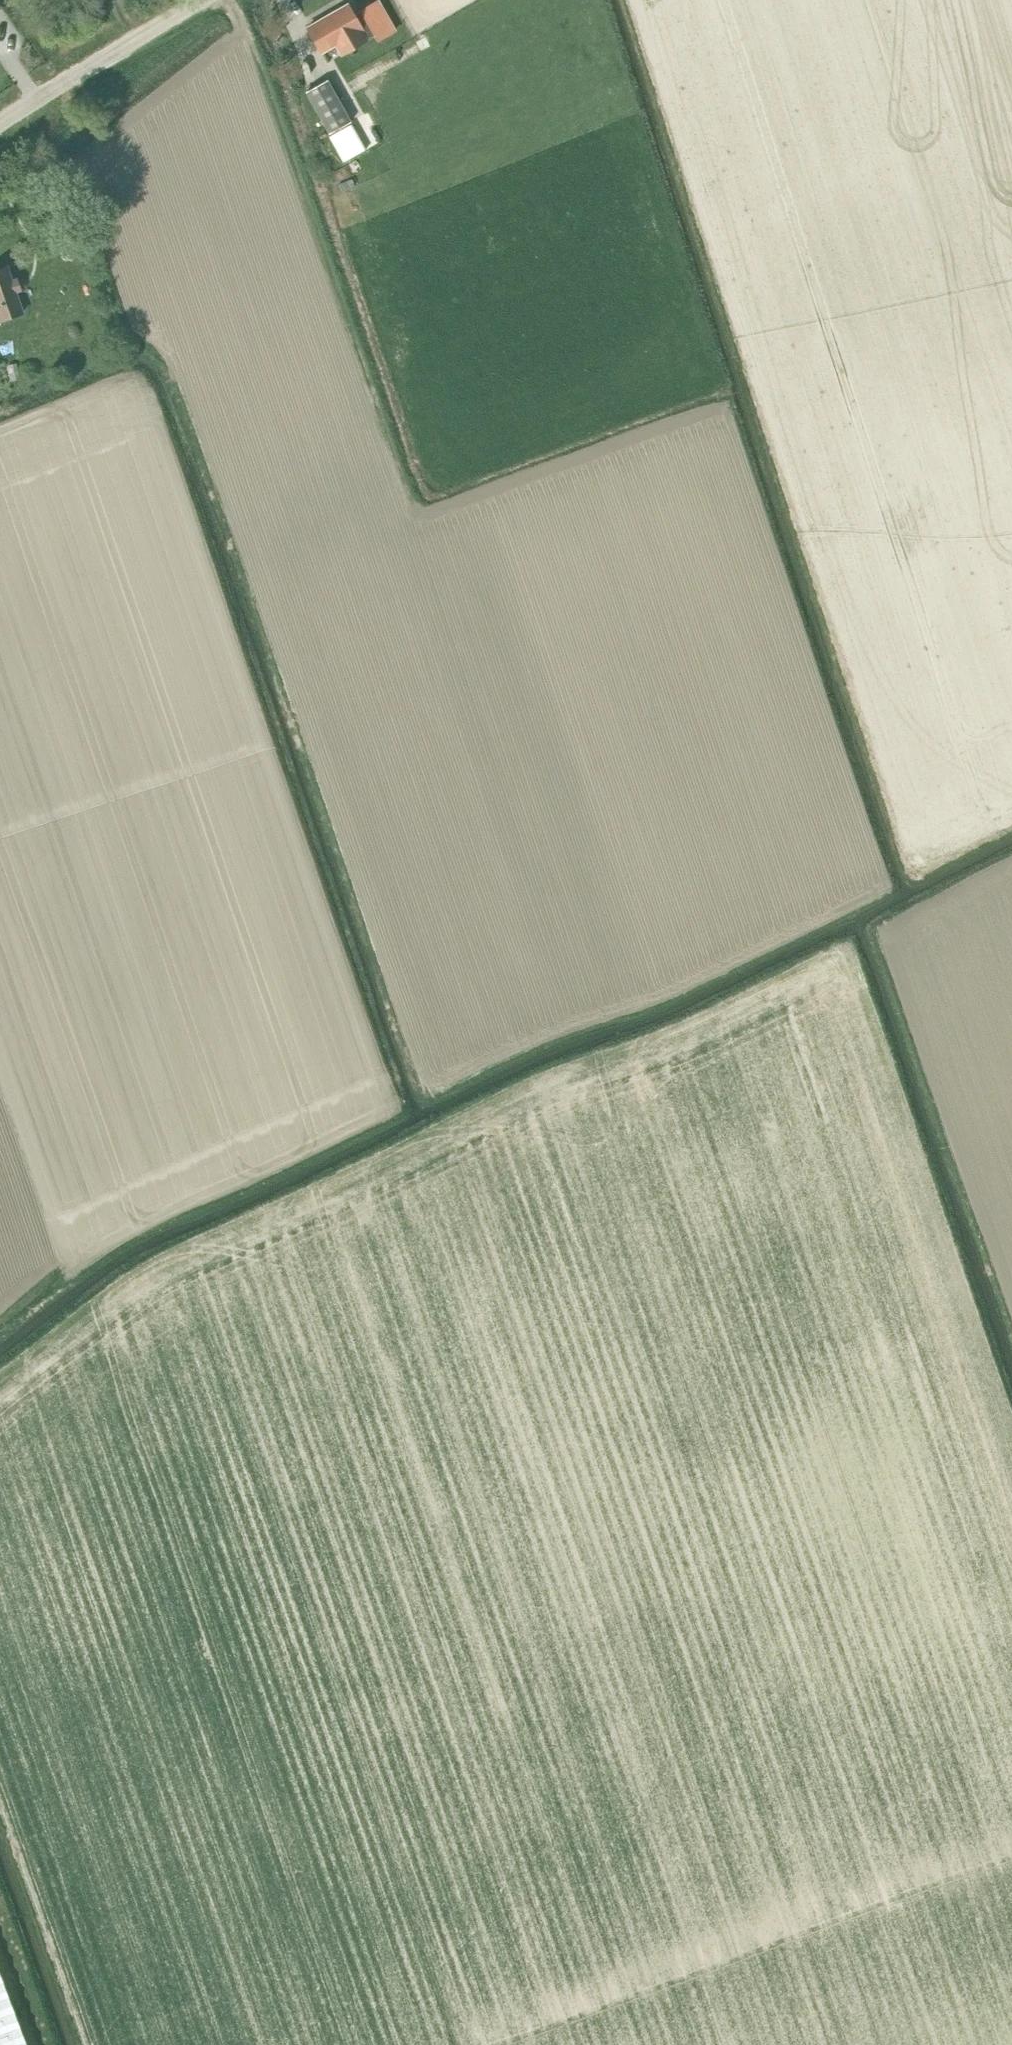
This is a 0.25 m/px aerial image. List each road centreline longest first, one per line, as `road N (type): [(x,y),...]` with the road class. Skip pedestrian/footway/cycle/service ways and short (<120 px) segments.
road 1 (unclassified): [(0,130),(202,0)]

